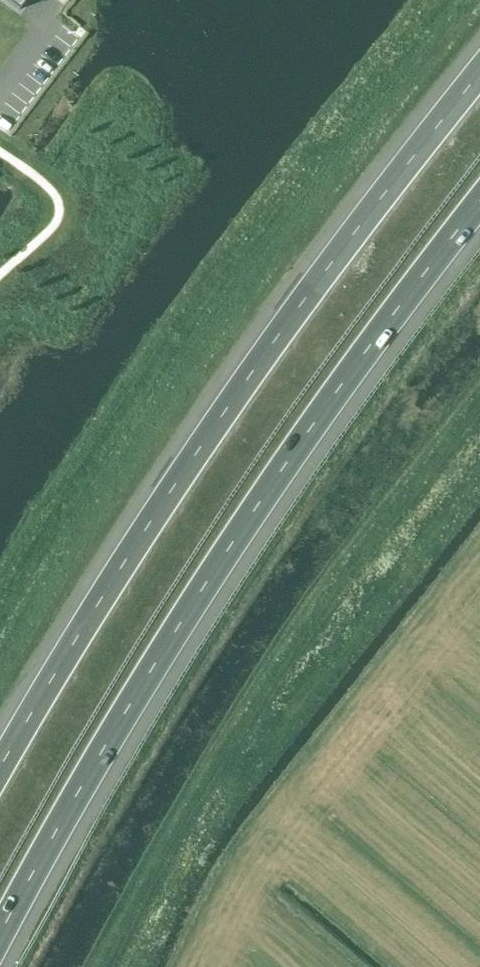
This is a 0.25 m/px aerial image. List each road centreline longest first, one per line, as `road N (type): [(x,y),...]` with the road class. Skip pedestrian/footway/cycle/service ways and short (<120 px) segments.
road 1 (motorway): [(0,936),(165,644),(308,430),(479,209)]
road 2 (motorway): [(479,75),(257,363),(0,759)]

